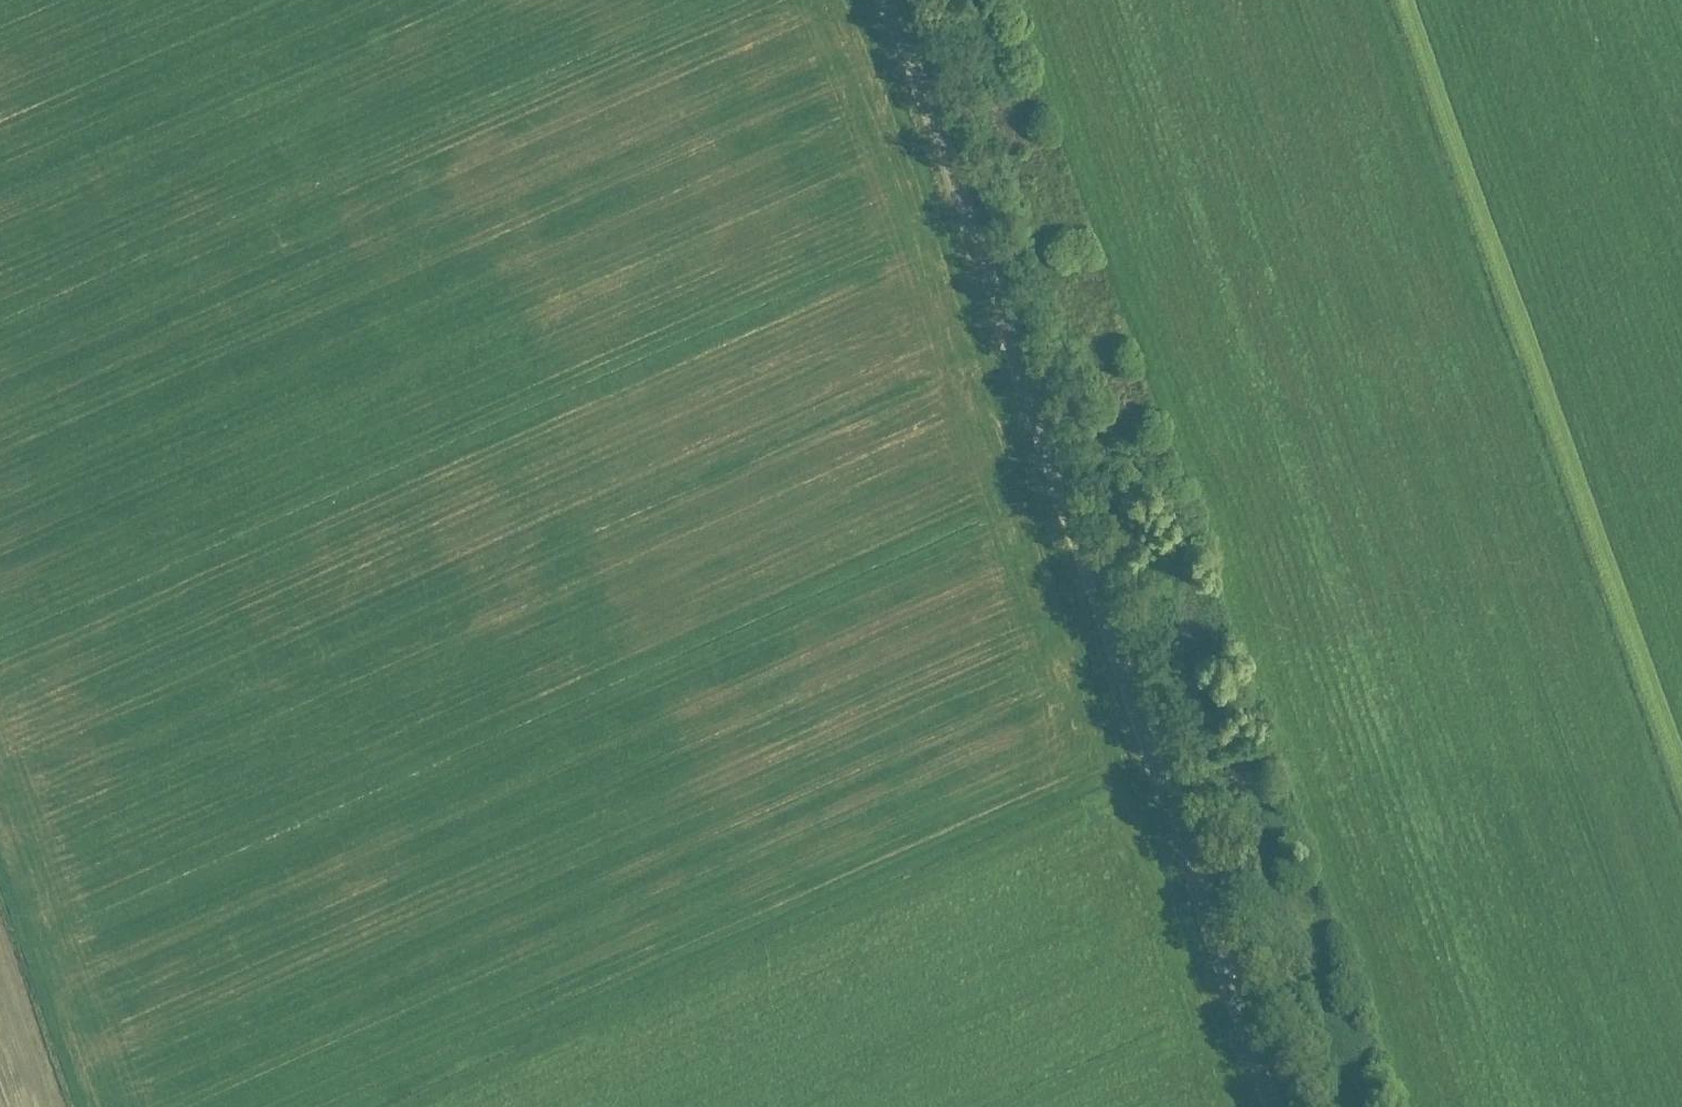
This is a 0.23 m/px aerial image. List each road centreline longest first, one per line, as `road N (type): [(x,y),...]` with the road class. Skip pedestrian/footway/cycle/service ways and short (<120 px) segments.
road 1 (unclassified): [(1265,1106),(908,66),(877,0)]

